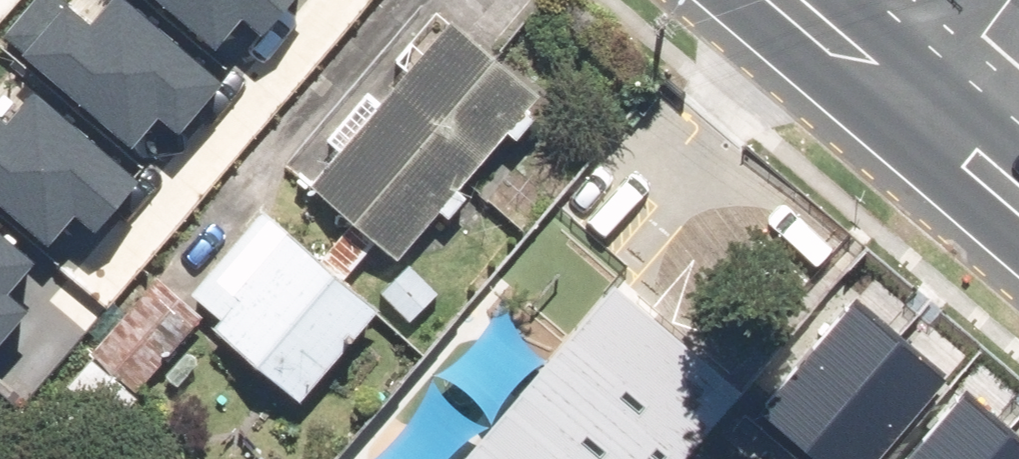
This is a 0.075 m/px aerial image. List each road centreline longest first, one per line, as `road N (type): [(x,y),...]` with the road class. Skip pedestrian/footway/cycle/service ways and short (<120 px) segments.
road 1 (secondary): [(801,0),(929,108)]
road 2 (residential): [(1008,0),(929,108)]

